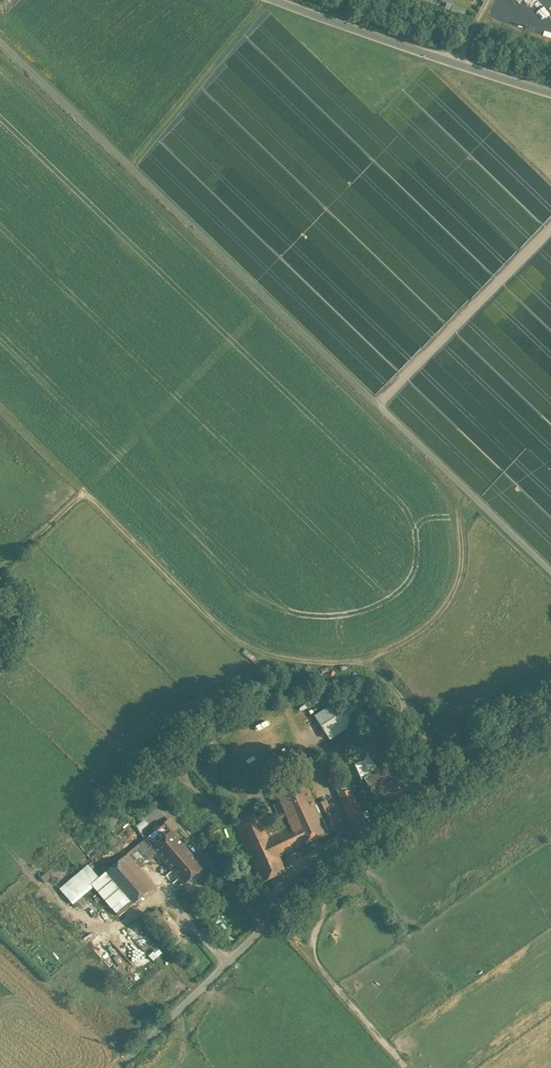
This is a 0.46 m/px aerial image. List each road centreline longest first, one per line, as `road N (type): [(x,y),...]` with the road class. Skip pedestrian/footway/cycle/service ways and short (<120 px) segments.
road 1 (unclassified): [(0,42),(550,570)]
road 2 (unclassified): [(550,716),(511,736),(278,913),(118,1067)]
road 3 (unclassified): [(550,93),(273,0)]

